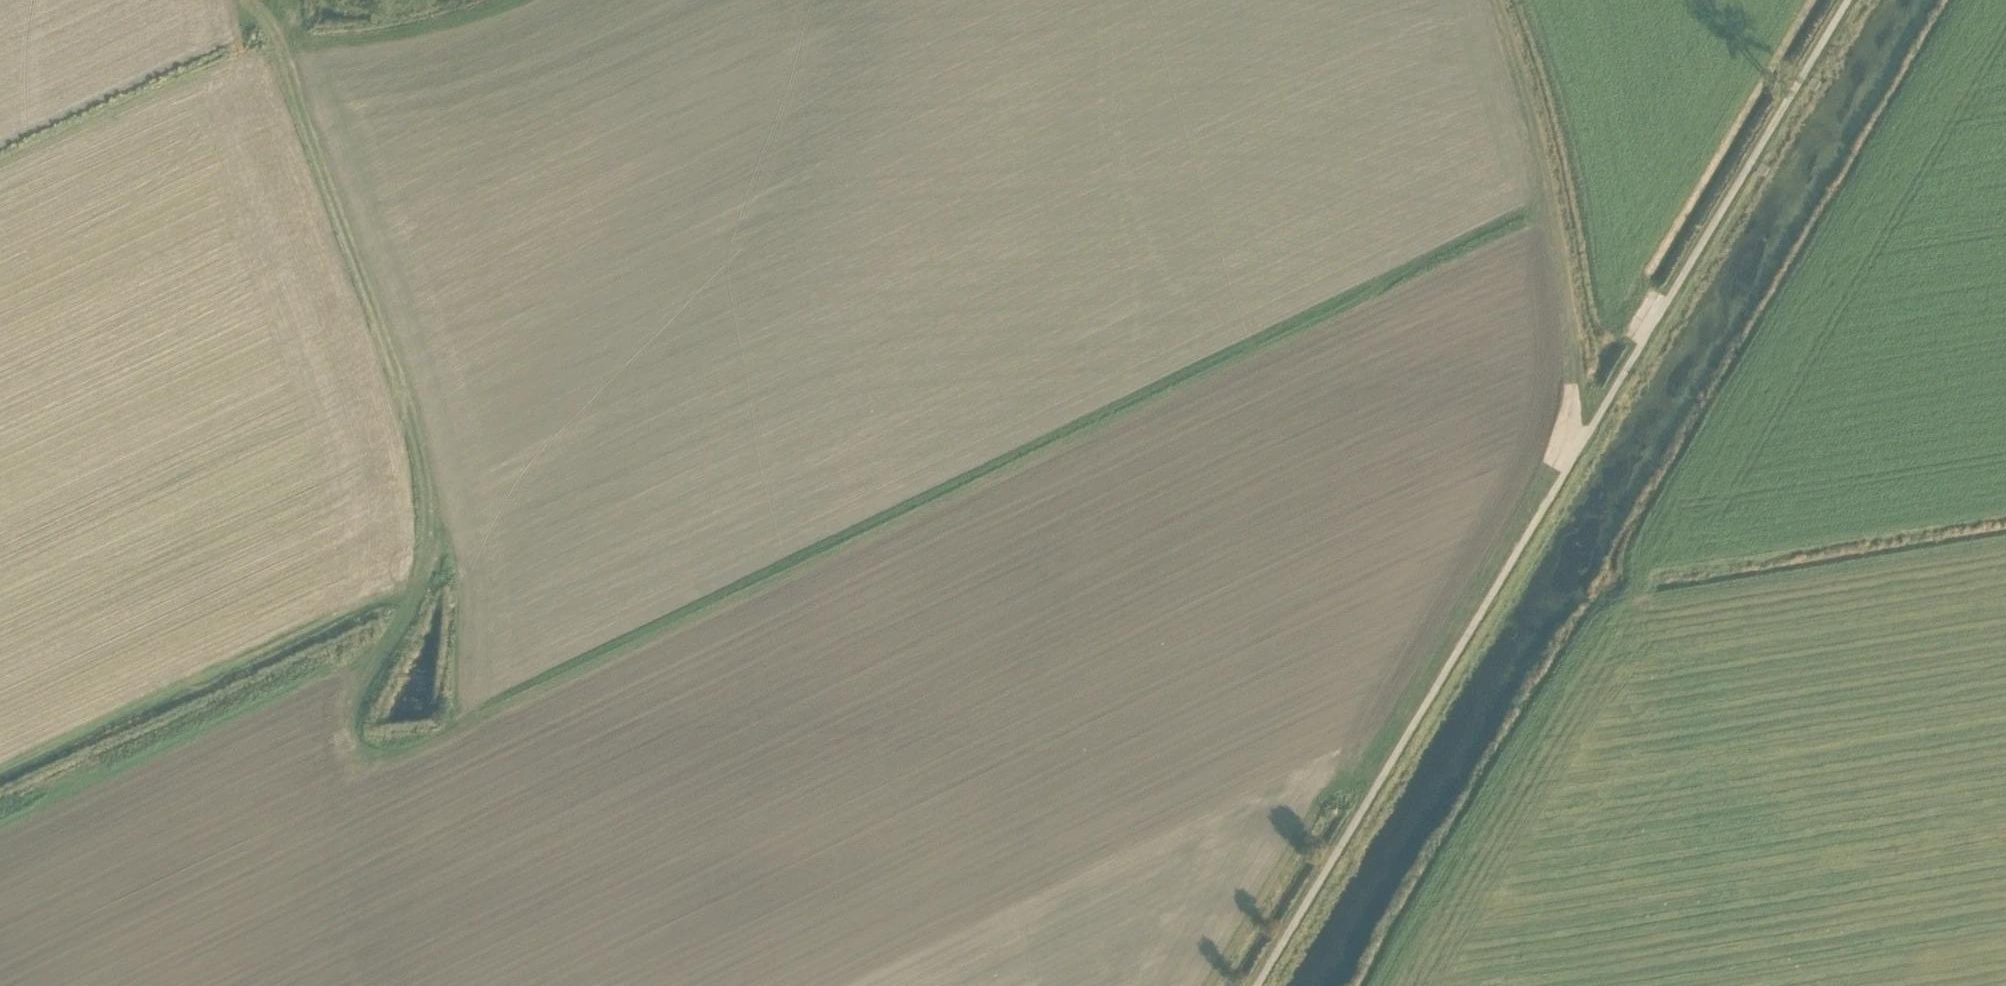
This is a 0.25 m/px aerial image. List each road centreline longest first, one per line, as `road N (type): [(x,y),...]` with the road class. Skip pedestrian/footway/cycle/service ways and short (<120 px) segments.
road 1 (track): [(263,0),(275,61),(431,505),(436,549),(429,583),(356,730),(365,751),(448,740),(467,591),(461,563)]
road 2 (track): [(1491,0),(1549,195),(1577,450)]

